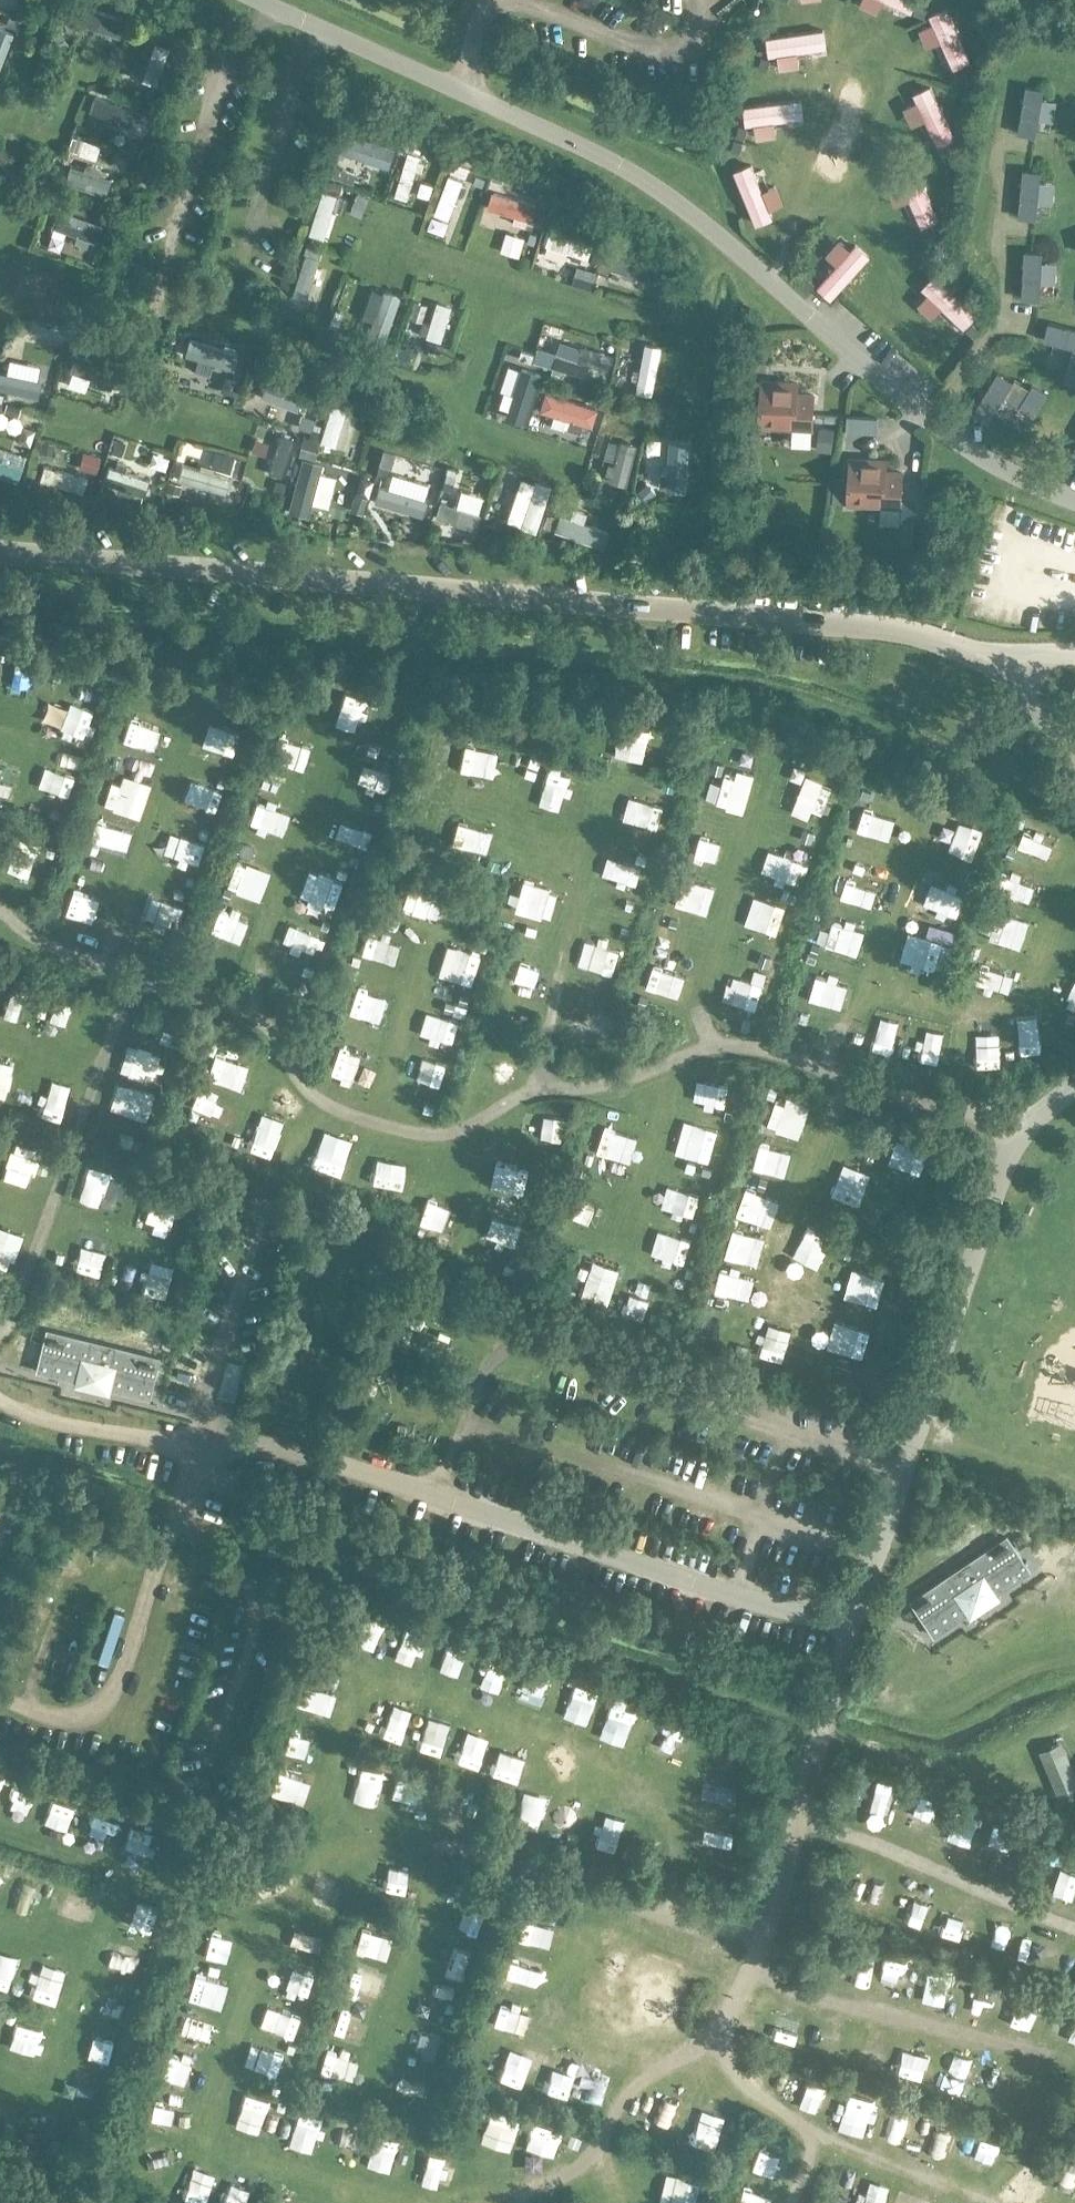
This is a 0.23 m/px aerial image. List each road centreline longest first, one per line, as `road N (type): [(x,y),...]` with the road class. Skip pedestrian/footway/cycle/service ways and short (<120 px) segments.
road 1 (track): [(668,1919),(671,1826),(652,1788),(571,1744),(376,1683),(346,1710),(329,1784),(357,1852),(297,1894),(266,1940),(216,2103),(220,2139),(255,2163),(395,2202)]
road 2 (unclassified): [(1013,673),(891,630),(0,554)]
road 3 (unclassified): [(255,0),(602,159),(717,232),(918,412),(1005,471),(1074,504)]
road 4 (unclassified): [(199,1451),(286,1454),(849,1630)]
road 5 (unclassified): [(849,1630),(1008,1153),(1021,1131),(1074,1092)]
road 6 (unclassified): [(771,1941),(849,1630)]
road 7 (track): [(256,1029),(257,968),(337,753)]
road 8 (track): [(594,807),(543,1087)]
road 9 (track): [(857,991),(993,1019),(1011,1014),(1034,990),(1066,921)]
road 10 (track): [(809,1309),(779,1291),(776,1266),(848,1078)]
road 11 (track): [(763,806),(700,1002),(715,1050)]
road 12 (track): [(914,838),(827,1073)]
road 13 (track): [(108,969),(181,741)]
road 14 (track): [(423,1849),(437,1913),(385,2067)]
road 15 (track): [(0,1829),(127,1872),(97,1959)]
road 16 (track): [(813,2143),(1018,2202)]
road 17 (track): [(371,1125),(428,938)]
road 18 (track): [(678,1064),(625,1252)]
road 19 (track): [(0,2073),(48,2089),(97,1959)]

